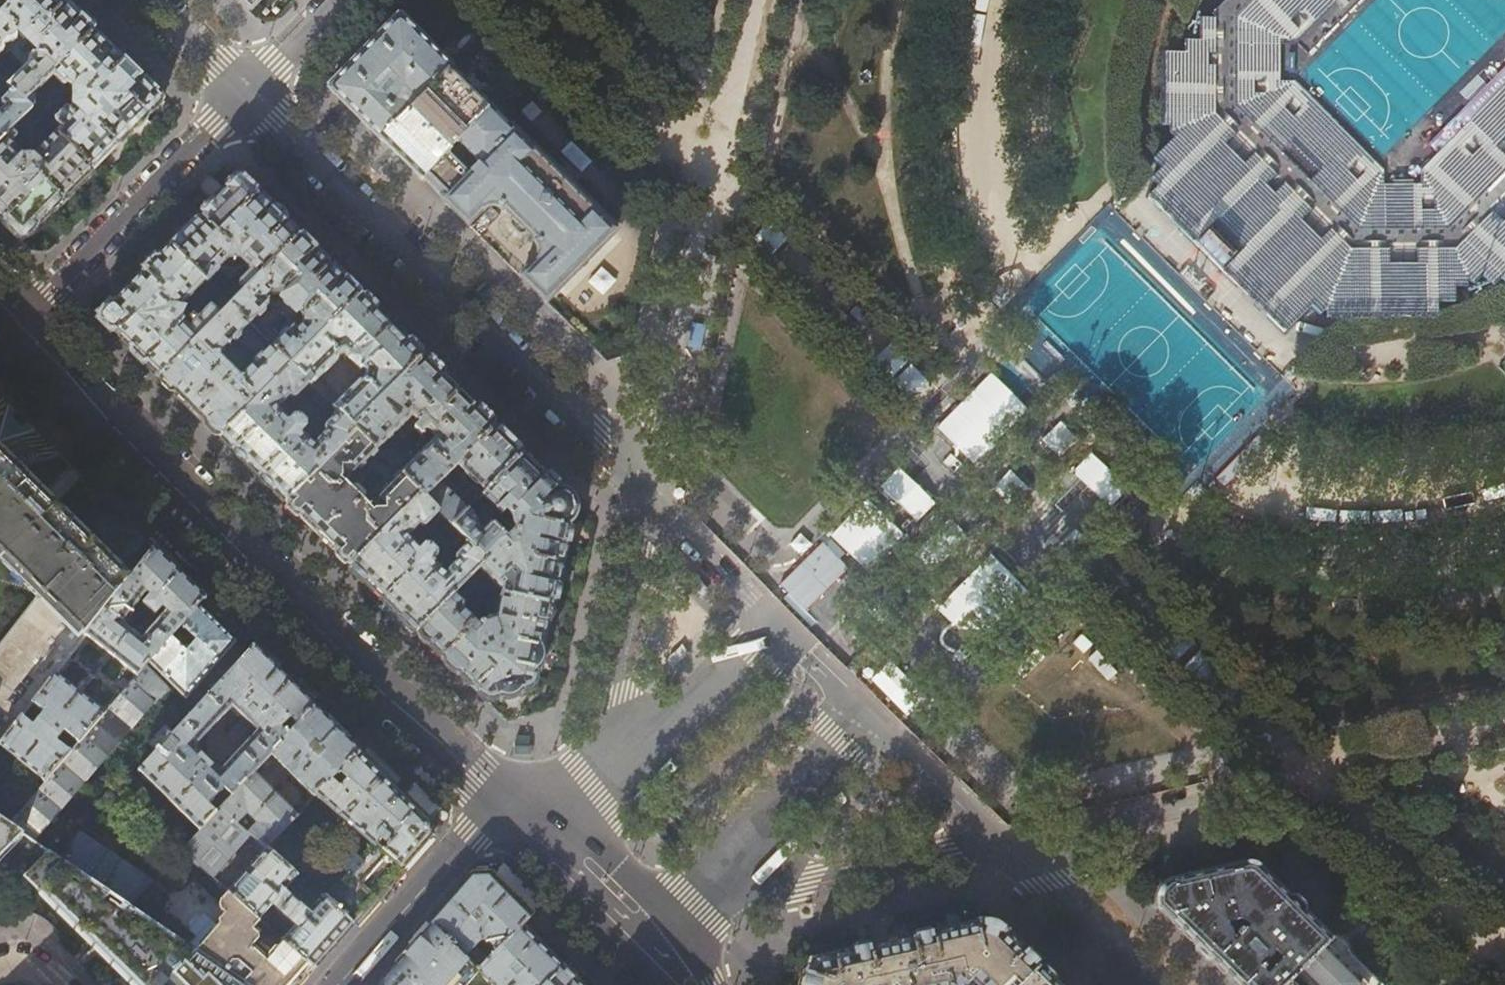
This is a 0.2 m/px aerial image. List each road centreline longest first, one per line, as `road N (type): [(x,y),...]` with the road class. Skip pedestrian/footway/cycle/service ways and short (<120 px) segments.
road 1 (secondary): [(500,801),(14,320)]
road 2 (residential): [(1227,173),(780,621)]
road 3 (residential): [(874,712),(1314,262)]
road 4 (residential): [(244,90),(648,490)]
road 5 (residential): [(14,320),(244,90)]
road 6 (residential): [(997,840),(1307,771)]
road 7 (residential): [(648,490),(717,182)]
road 8 (residential): [(605,794),(648,490)]
road 9 (residential): [(705,883),(809,880),(997,840)]
road 10 (residential): [(780,621),(605,794)]
road 11 (residential): [(344,984),(500,801)]
road 12 (residential): [(705,883),(874,712)]
road 13 (residential): [(1314,262),(1427,222),(1504,169)]
road 14 (residential): [(1146,984),(997,840)]
road 15 (residential): [(1300,0),(1261,73),(1227,173)]
road 16 (residential): [(648,490),(780,621)]
road 17 (residential): [(997,840),(874,712)]
road 18 (secondary): [(646,944),(551,850)]
road 19 (residential): [(874,712),(780,621)]
road 20 (residential): [(153,0),(244,90)]
road 21 (residential): [(244,90),(333,0)]
road 22 (residential): [(1227,173),(1314,262)]

